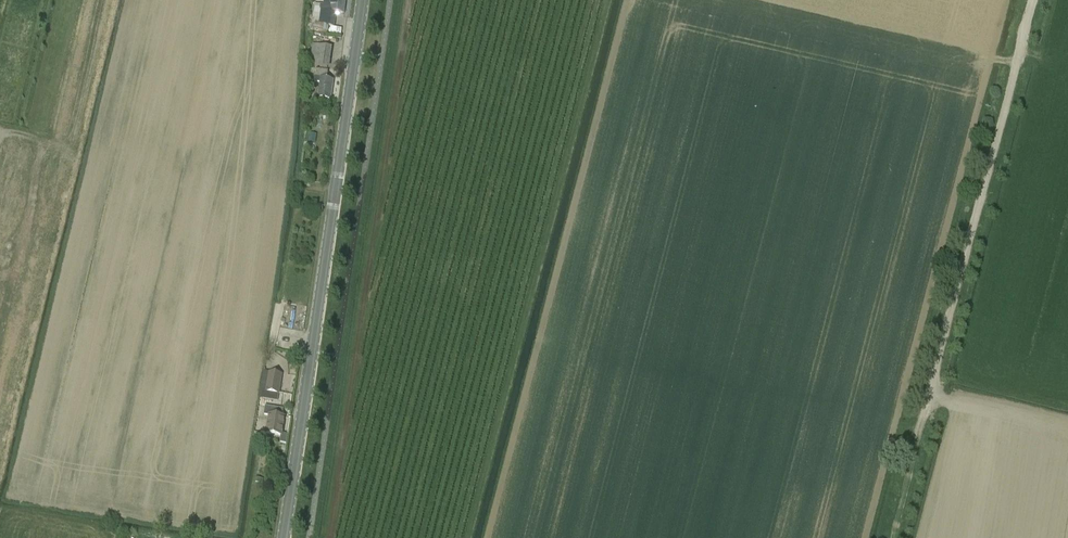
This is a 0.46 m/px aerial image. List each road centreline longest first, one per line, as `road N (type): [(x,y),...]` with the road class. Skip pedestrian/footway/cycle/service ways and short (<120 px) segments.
road 1 (secondary): [(284,537),(359,0)]
road 2 (unclassified): [(1035,0),(925,411)]
road 3 (track): [(925,411),(892,537)]

